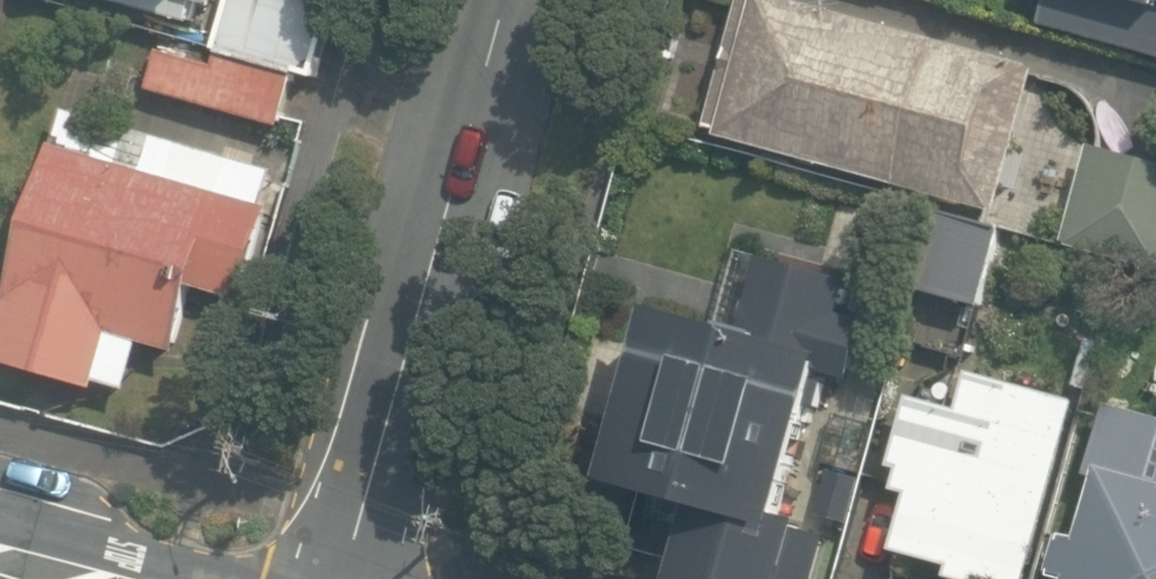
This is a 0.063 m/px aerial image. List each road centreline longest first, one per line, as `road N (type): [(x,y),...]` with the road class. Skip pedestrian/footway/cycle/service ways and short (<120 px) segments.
road 1 (residential): [(338,578),(499,0)]

